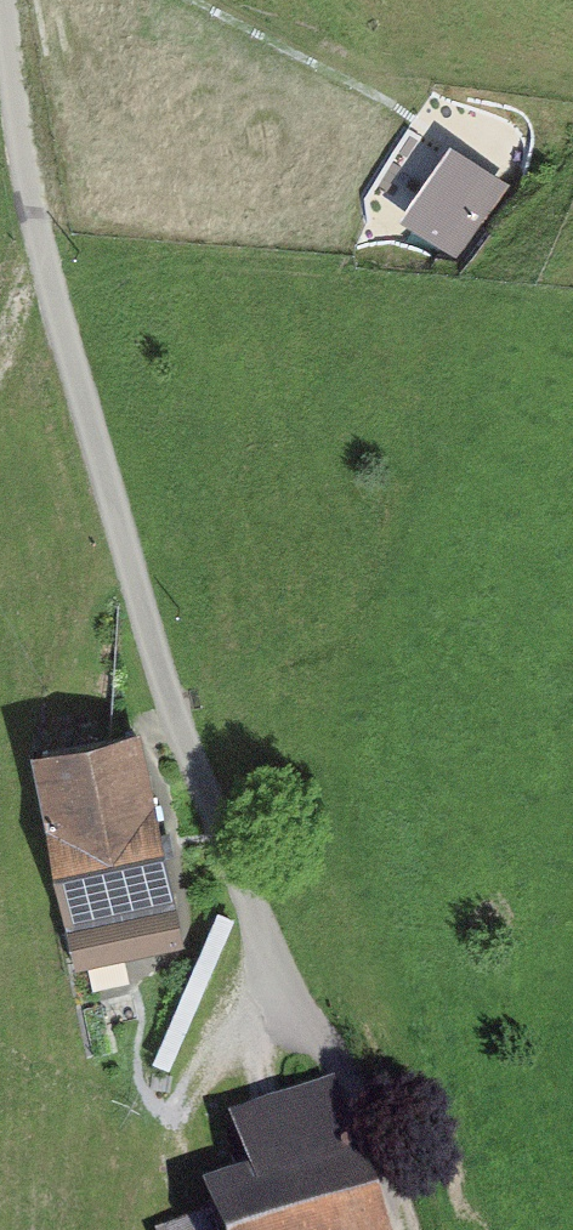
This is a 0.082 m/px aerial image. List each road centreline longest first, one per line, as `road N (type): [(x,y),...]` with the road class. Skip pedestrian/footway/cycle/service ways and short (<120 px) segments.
road 1 (unclassified): [(1,0),(23,169),(178,729),(266,944),(345,1078),(405,1229)]
road 2 (track): [(266,944),(155,1181),(140,1229)]

